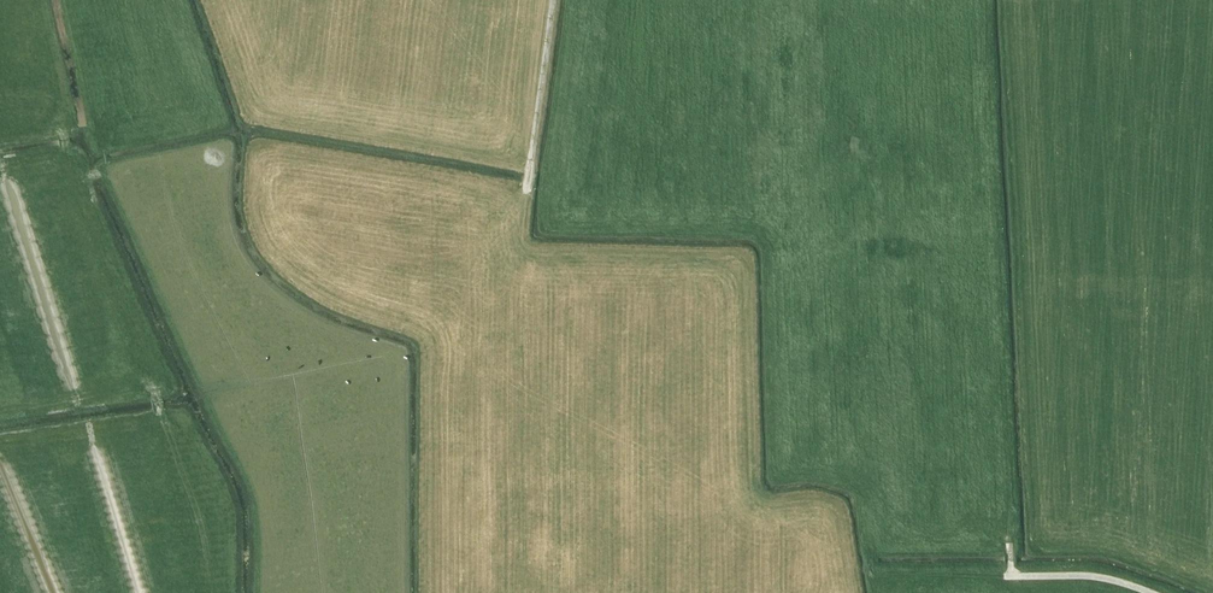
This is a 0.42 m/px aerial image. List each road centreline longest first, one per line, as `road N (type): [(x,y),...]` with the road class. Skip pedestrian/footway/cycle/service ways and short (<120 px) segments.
road 1 (track): [(1140,592),(1090,579),(1012,578),(1009,543)]

